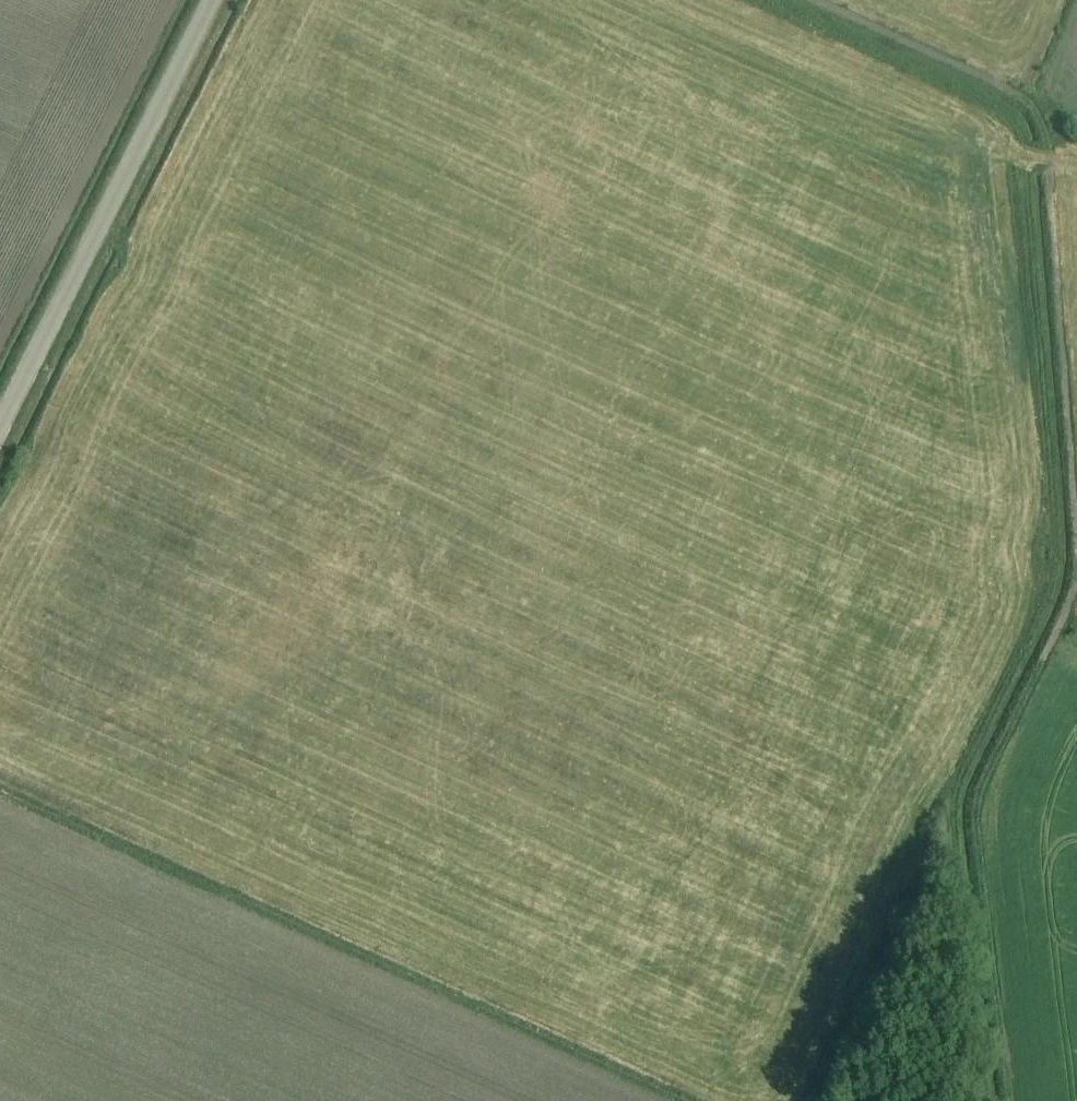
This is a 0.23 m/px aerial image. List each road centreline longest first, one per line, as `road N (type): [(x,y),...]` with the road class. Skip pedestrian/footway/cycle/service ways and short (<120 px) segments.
road 1 (unclassified): [(211,0),(0,426)]

